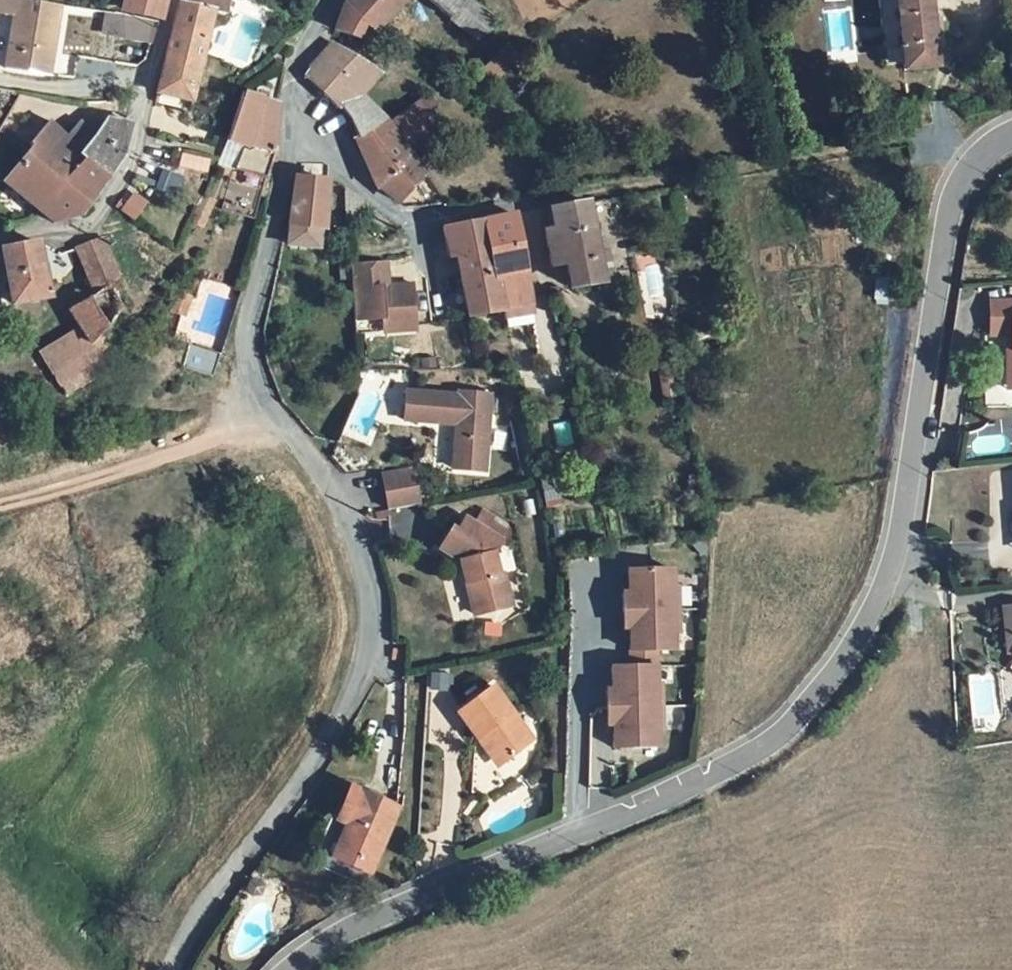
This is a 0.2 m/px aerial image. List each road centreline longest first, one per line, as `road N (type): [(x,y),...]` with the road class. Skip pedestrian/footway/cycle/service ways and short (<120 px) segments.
road 1 (residential): [(1011,136),(964,177),(949,223),(890,572),(855,647),(796,720),(745,761),(387,911),(293,969)]
road 2 (residential): [(285,121),(277,205),(246,343),(268,408),(331,489),(354,533),(370,626),(365,666),(331,738),(201,911),(170,969)]
road 3 (track): [(535,199),(932,139),(964,177)]
road 4 (residential): [(171,0),(135,156),(90,228),(0,239)]
road 5 (residential): [(285,121),(382,209),(411,220),(535,199)]
road 6 (track): [(268,408),(211,445),(0,501)]
road 7 (residential): [(334,0),(302,46),(285,121)]

